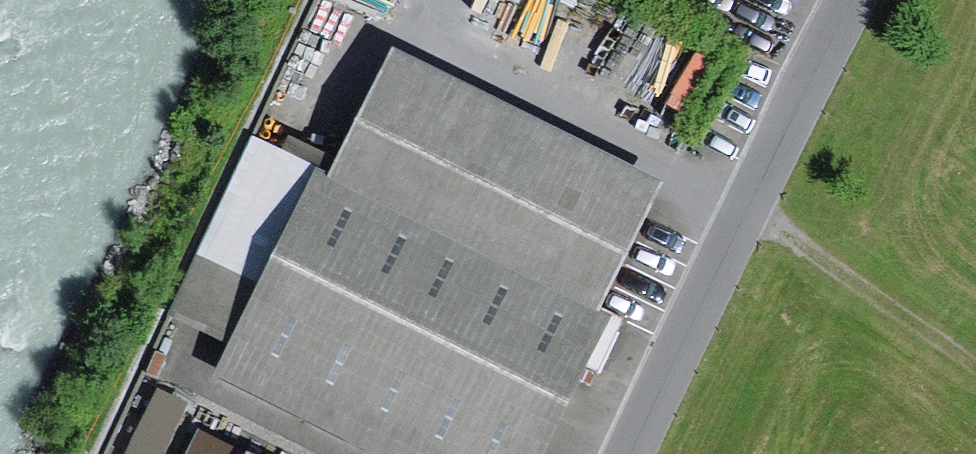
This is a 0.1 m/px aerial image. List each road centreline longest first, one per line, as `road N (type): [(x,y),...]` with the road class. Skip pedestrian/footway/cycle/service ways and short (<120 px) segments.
road 1 (unclassified): [(640,453),(790,125),(857,0)]
road 2 (track): [(755,202),(975,366)]

